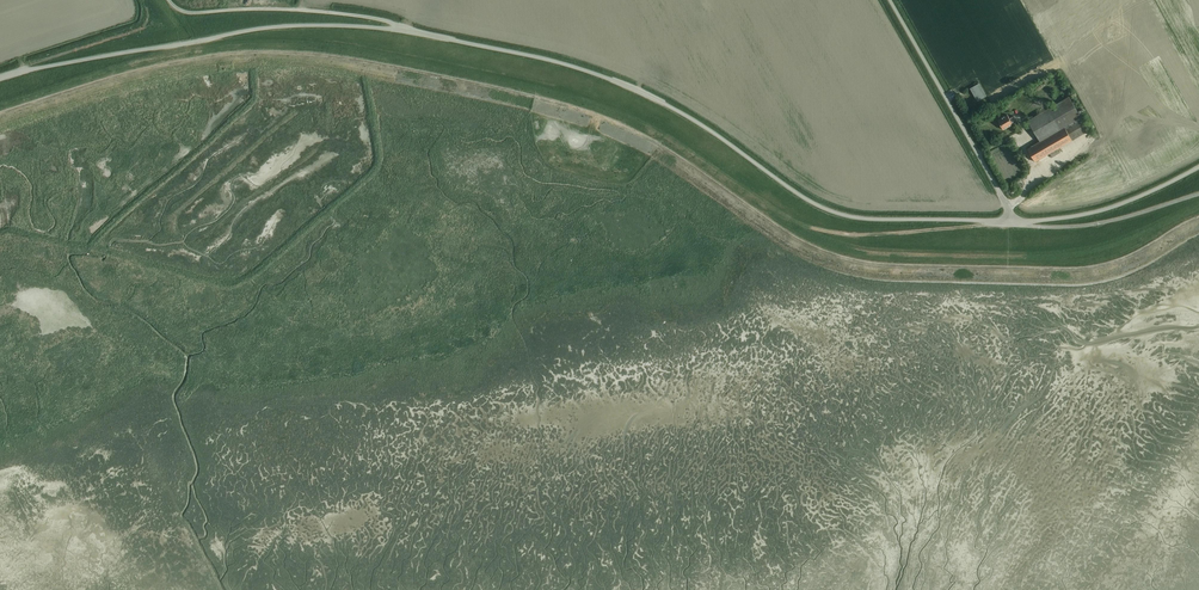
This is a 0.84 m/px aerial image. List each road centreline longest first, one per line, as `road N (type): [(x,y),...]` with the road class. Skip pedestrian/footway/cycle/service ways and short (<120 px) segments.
road 1 (track): [(1198,218),(1120,258),(1076,267),(867,262),(808,241),(673,153),(594,121),(327,53),(197,57),(0,111)]
road 2 (unclassified): [(408,30),(593,74),(652,98),(837,216),(1012,224)]
road 3 (unclassified): [(0,78),(271,28),(408,30)]
road 4 (unclassified): [(1012,224),(889,0)]
road 5 (unclassified): [(408,30),(380,19),(282,9),(187,12),(169,0)]
road 6 (unclassified): [(1012,224),(1087,215),(1198,168)]

